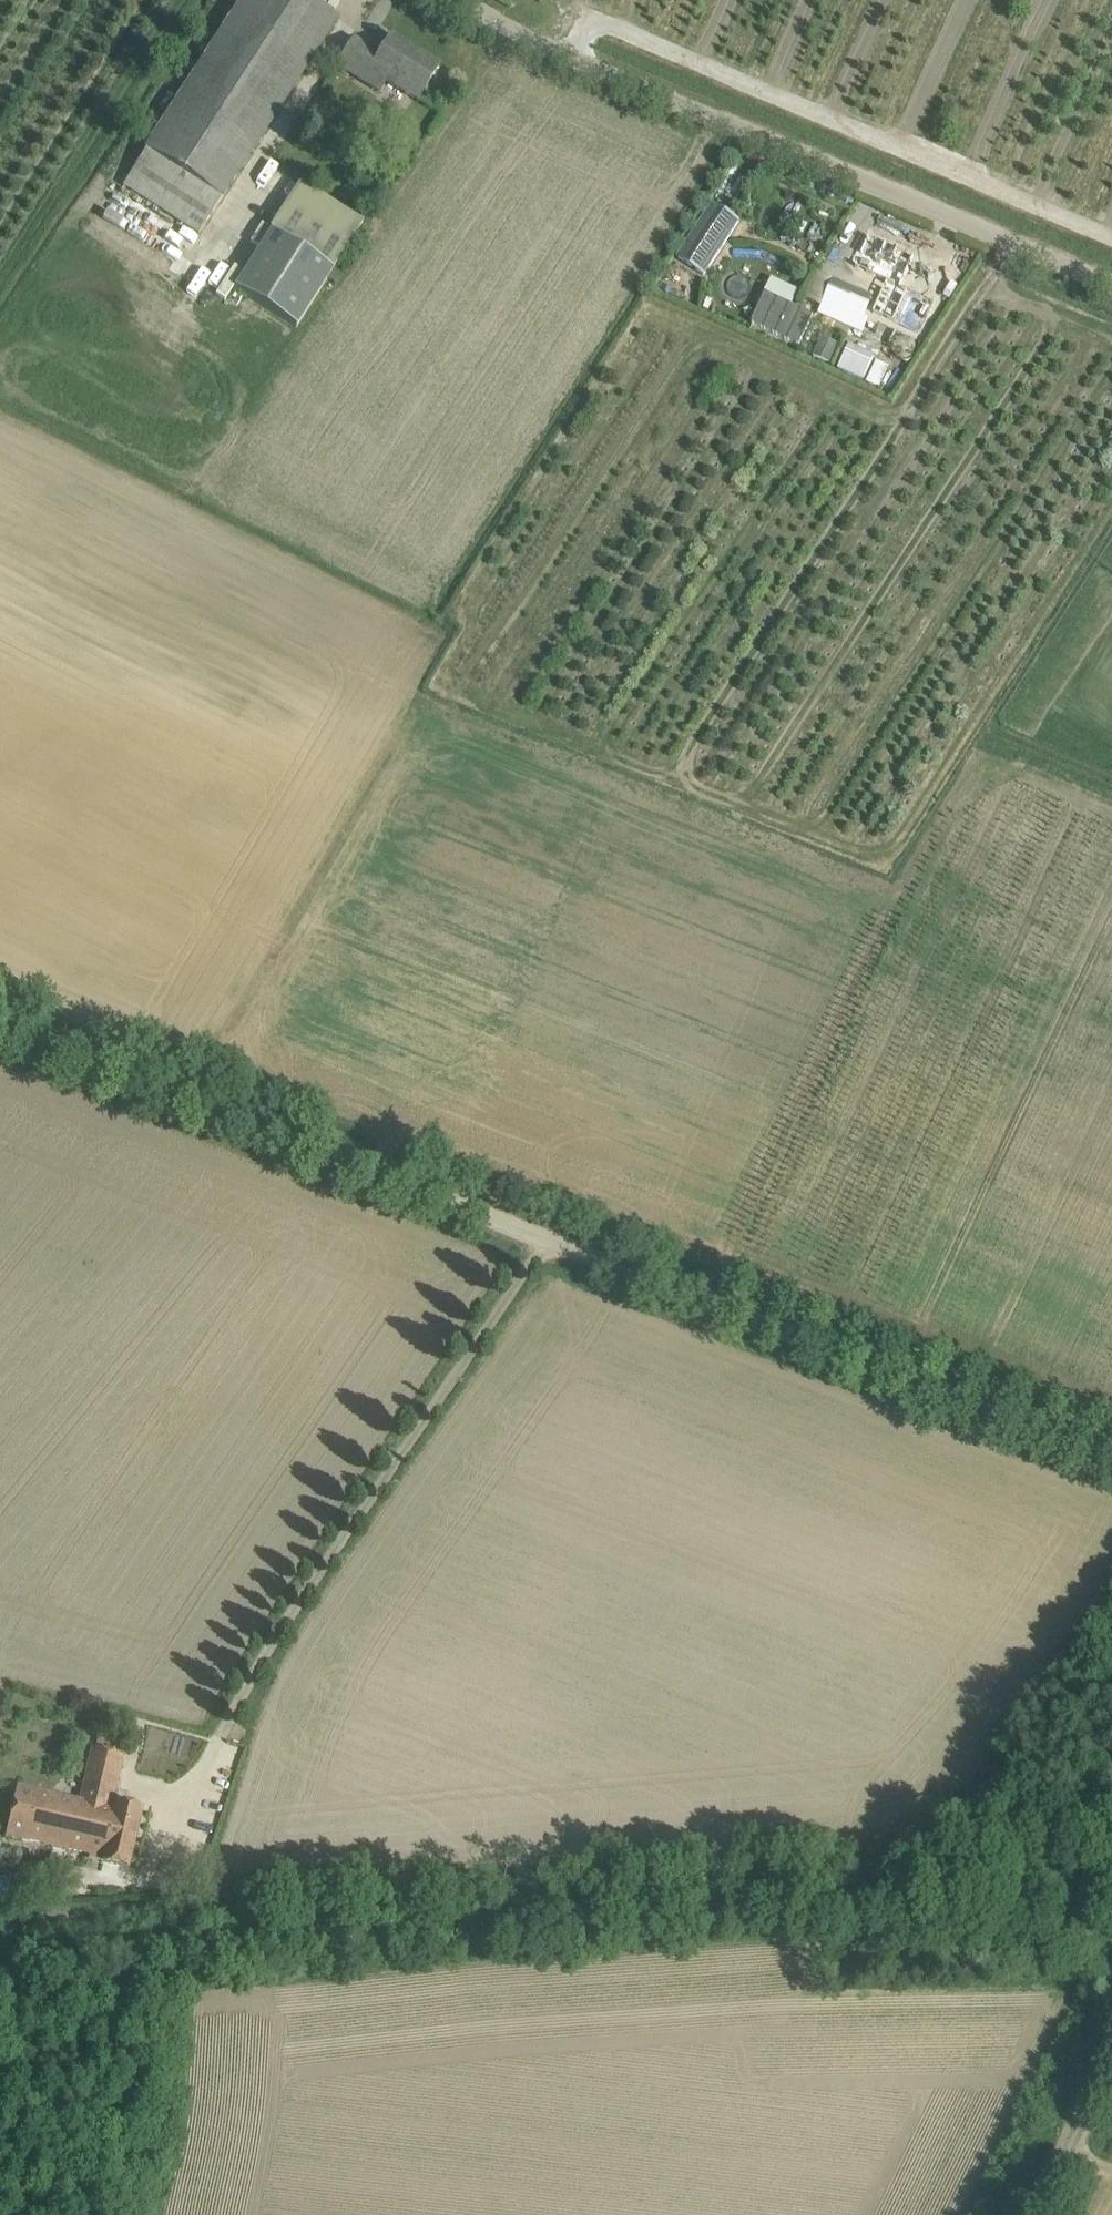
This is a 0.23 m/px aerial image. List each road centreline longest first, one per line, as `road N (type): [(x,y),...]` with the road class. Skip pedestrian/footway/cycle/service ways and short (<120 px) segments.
road 1 (unclassified): [(1111,1447),(548,1237),(0,1009)]
road 2 (track): [(153,1885),(281,1630),(548,1237)]
road 3 (unclassified): [(1111,270),(577,50),(490,0)]
road 4 (unclassified): [(1042,2214),(1111,2061)]

